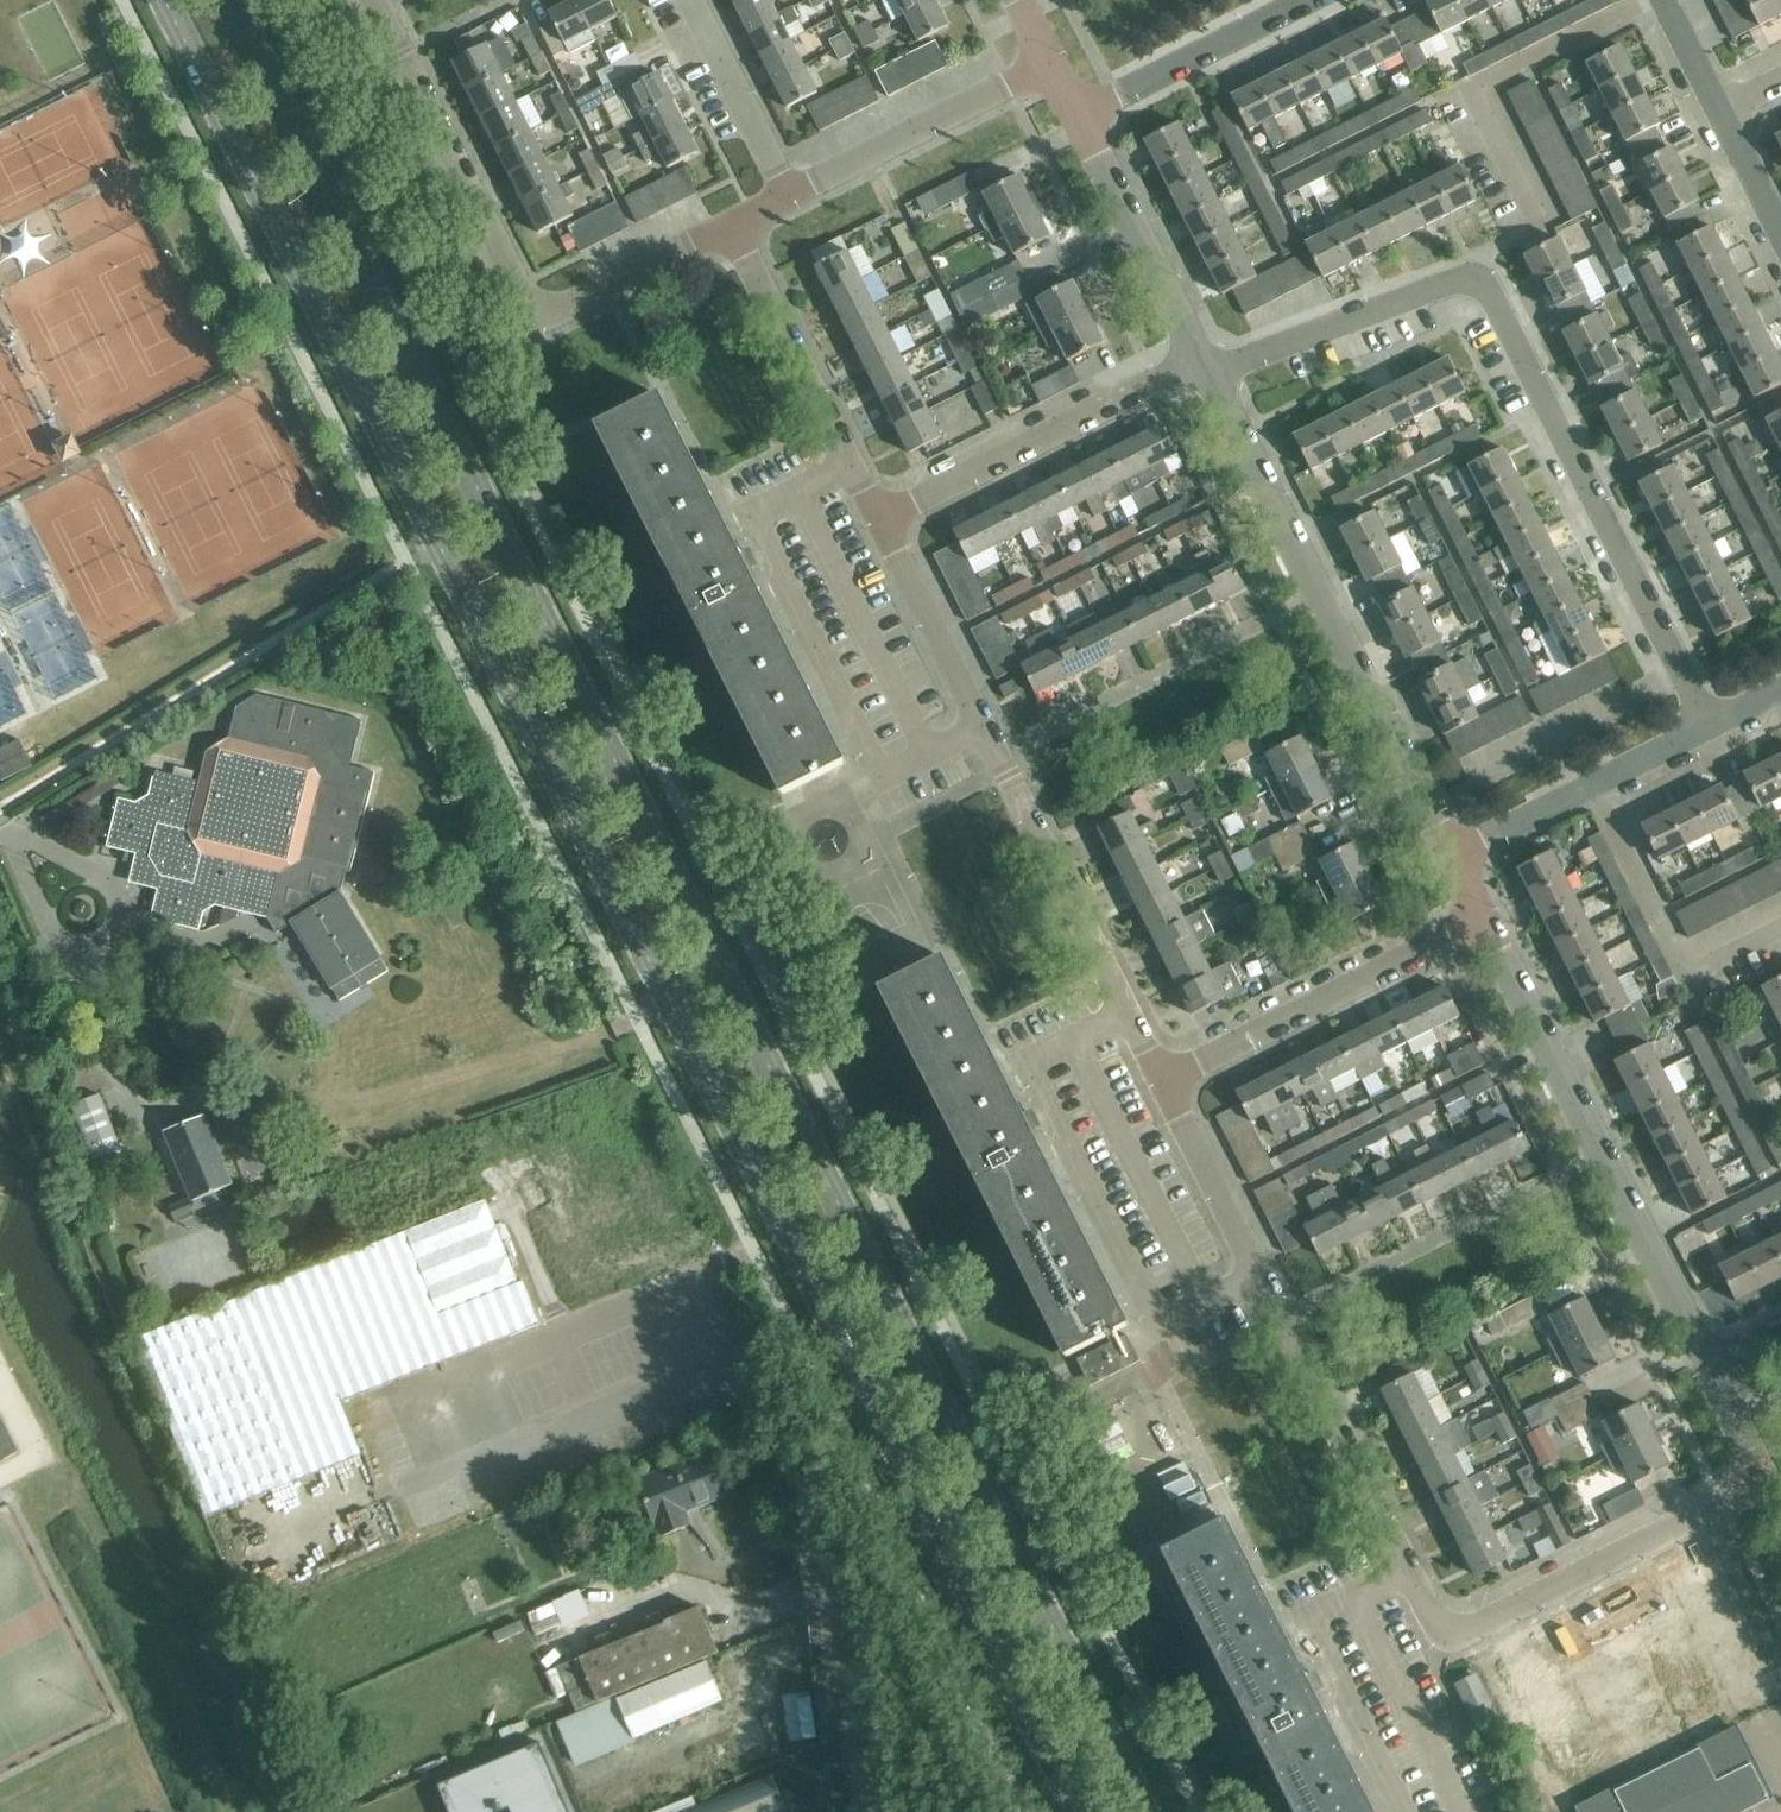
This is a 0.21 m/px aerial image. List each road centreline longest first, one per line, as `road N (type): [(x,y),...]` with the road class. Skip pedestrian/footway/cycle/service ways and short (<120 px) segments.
road 1 (secondary): [(164,0),(1078,1811)]
road 2 (secondary): [(1140,1811),(229,0)]
road 3 (residential): [(1764,1485),(1472,1631),(1440,1621),(1425,1605),(1167,1083)]
road 4 (residential): [(1706,724),(1484,289),(1451,283),(1210,373)]
road 5 (residential): [(1167,1083),(881,522)]
road 6 (residential): [(734,228),(571,308),(539,312),(513,299),(368,0)]
road 7 (residential): [(1452,859),(1210,373)]
road 8 (residential): [(1714,1367),(1478,922)]
road 9 (residential): [(867,1811),(860,1686),(843,1579),(818,1500),(752,1396)]
road 10 (residential): [(881,522),(1195,360)]
road 11 (residential): [(1167,1083),(1478,922)]
road 12 (residential): [(881,522),(734,228)]
road 13 (residential): [(1052,67),(791,196)]
road 14 (residential): [(1452,859),(1706,724)]
road 15 (residential): [(1195,360),(1079,118)]
road 16 (residential): [(1079,118),(1313,0)]
road 17 (residential): [(791,196),(690,0)]
road 18 (residential): [(1780,228),(1722,107)]
road 19 (residential): [(1764,1485),(1714,1367)]
road 20 (residential): [(1722,107),(1664,0)]

